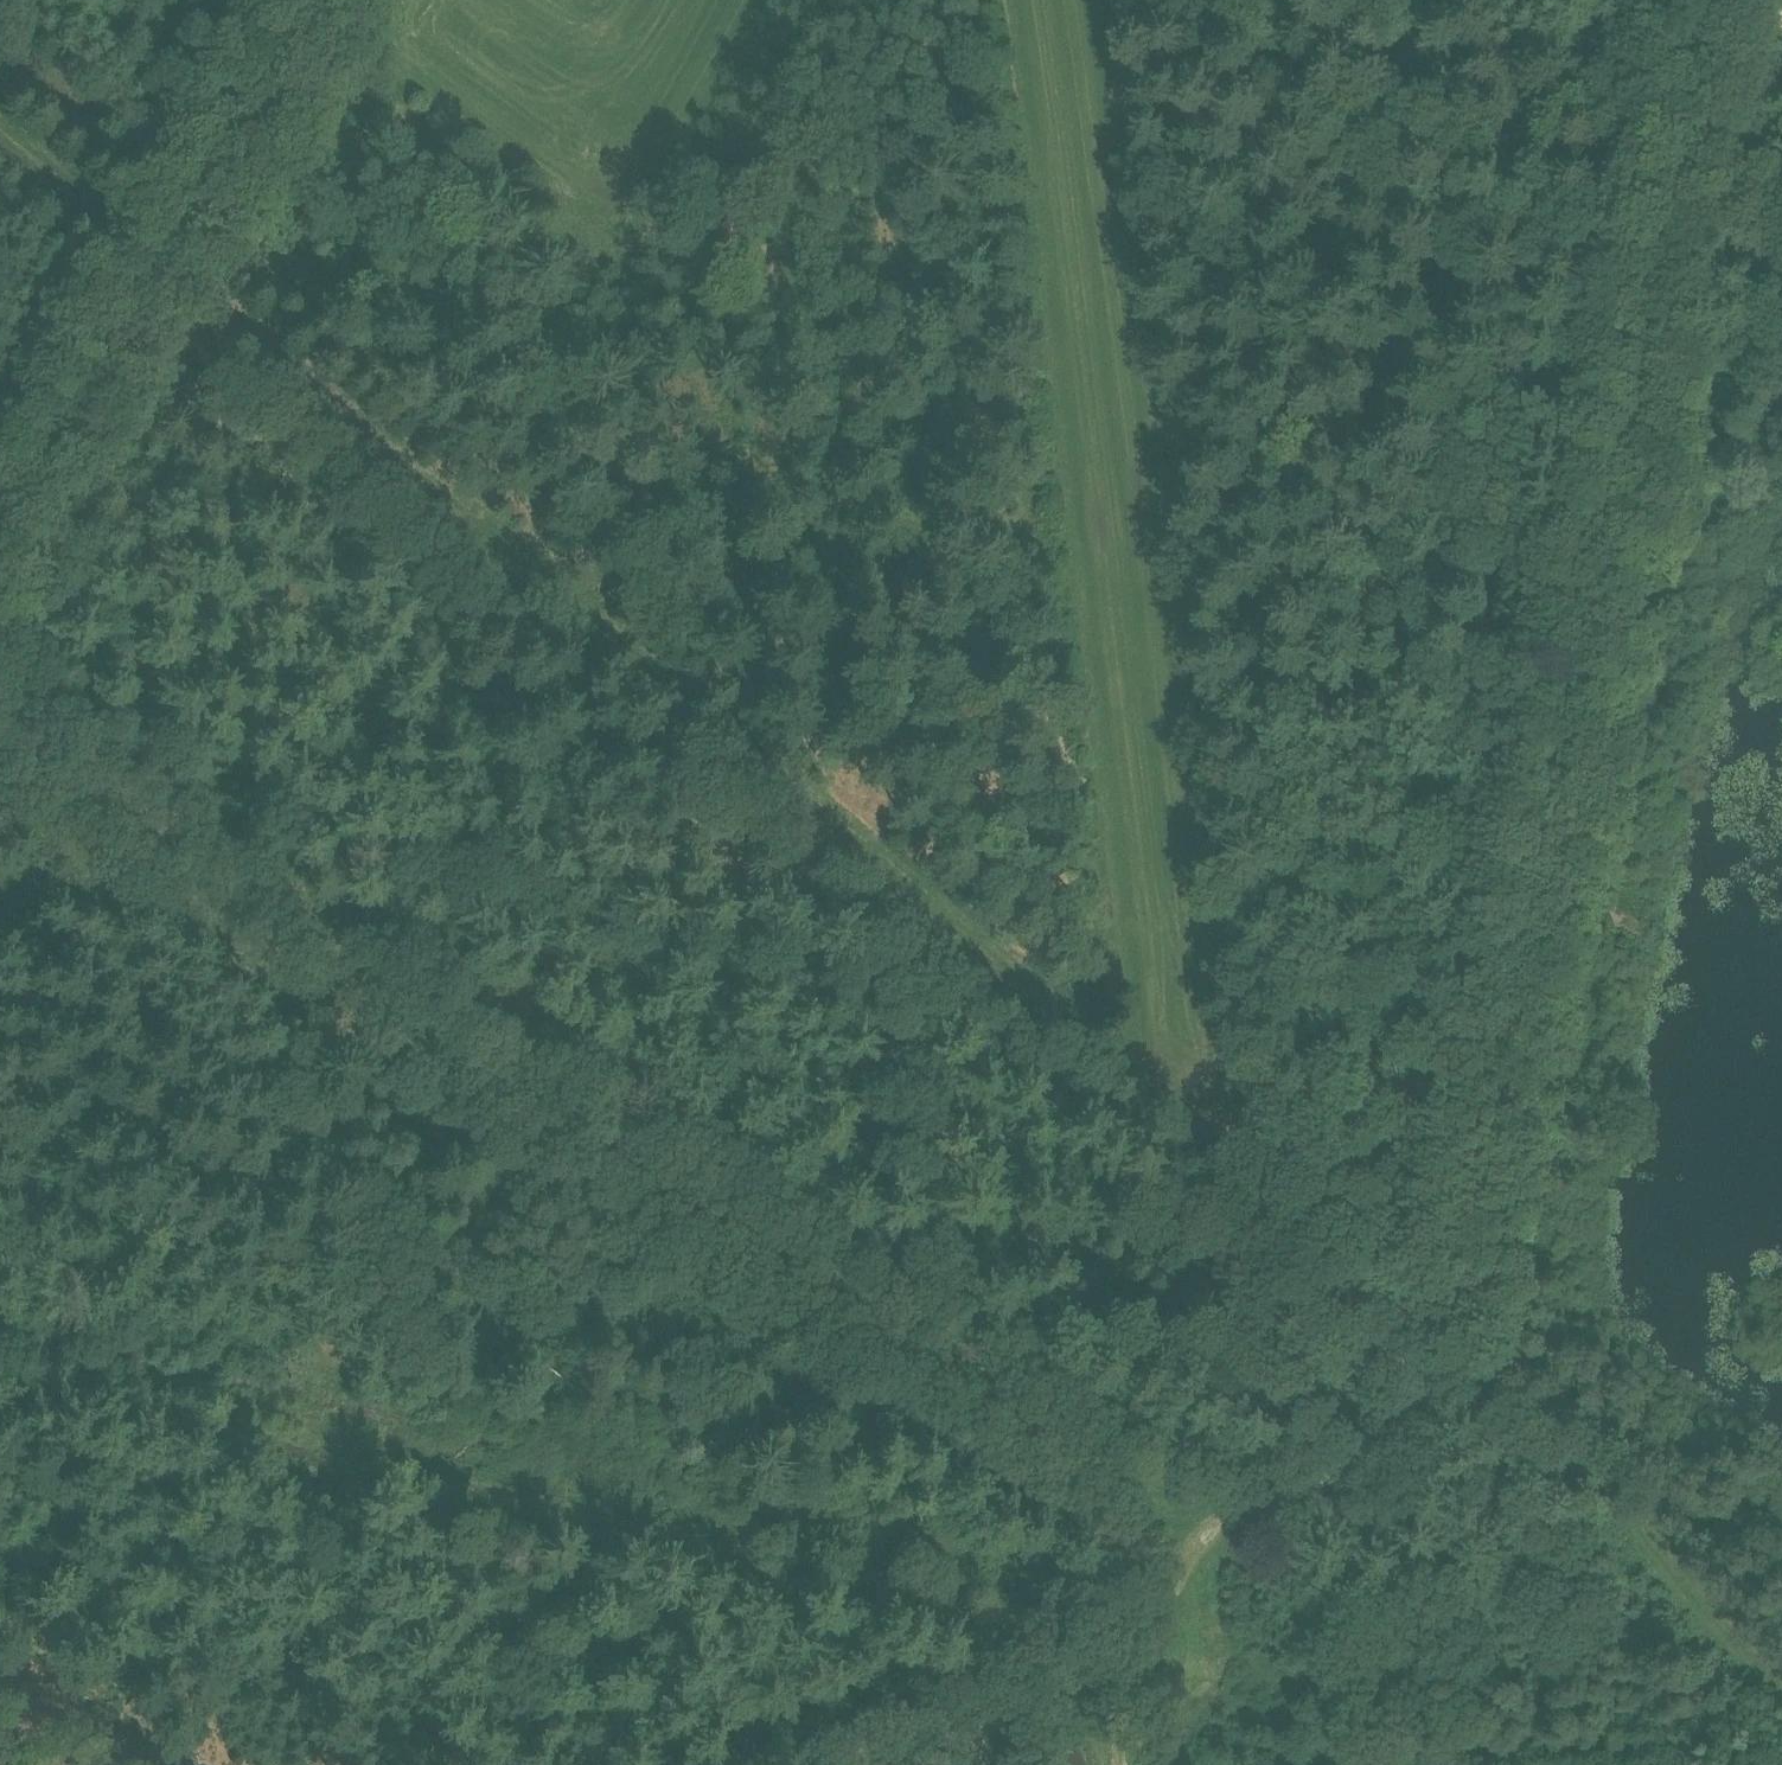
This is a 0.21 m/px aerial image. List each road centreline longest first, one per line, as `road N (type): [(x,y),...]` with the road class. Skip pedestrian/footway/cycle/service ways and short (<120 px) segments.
road 1 (track): [(843,1764),(1132,1641)]
road 2 (track): [(139,252),(0,134)]

